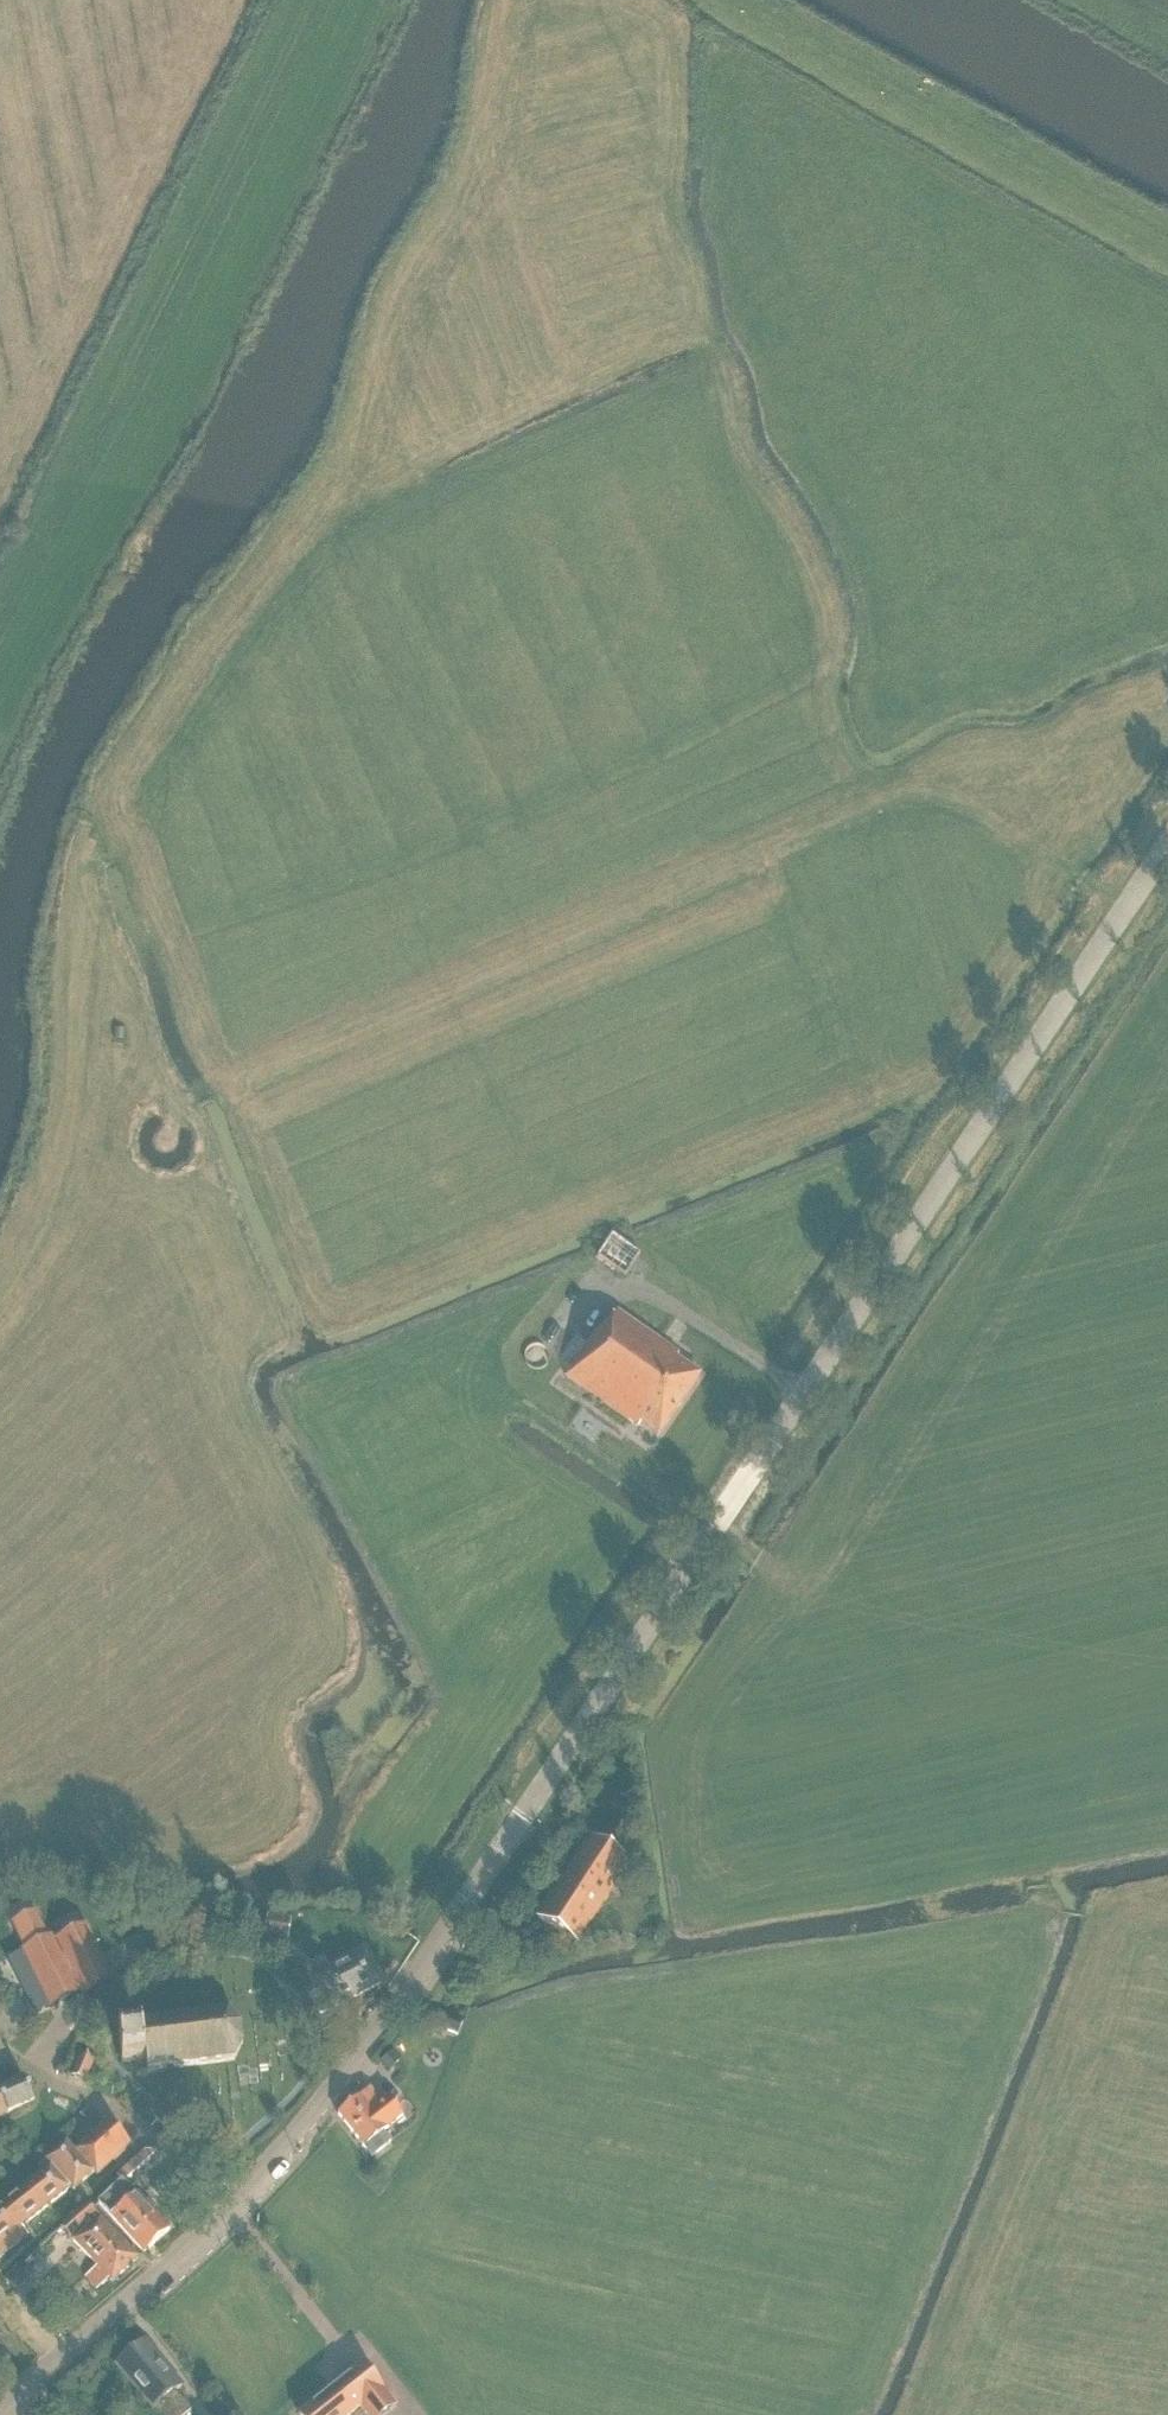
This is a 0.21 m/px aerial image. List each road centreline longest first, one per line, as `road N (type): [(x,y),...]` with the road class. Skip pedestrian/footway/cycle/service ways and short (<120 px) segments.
road 1 (tertiary): [(1,2414),(228,2210),(385,2018),(1167,845)]

